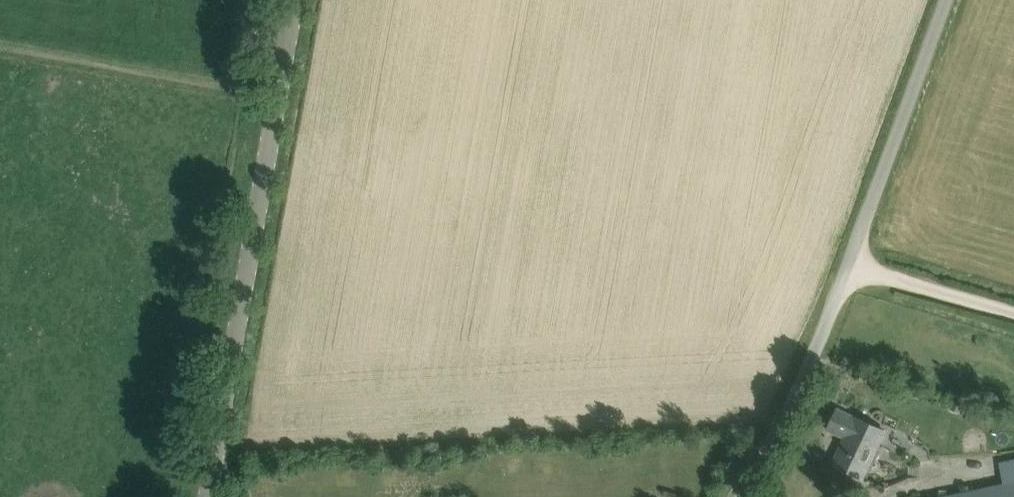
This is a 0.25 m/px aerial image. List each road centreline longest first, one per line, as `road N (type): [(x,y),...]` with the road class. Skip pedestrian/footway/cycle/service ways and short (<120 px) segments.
road 1 (unclassified): [(742,496),(824,331),(948,0)]
road 2 (tertiary): [(208,496),(294,0)]

